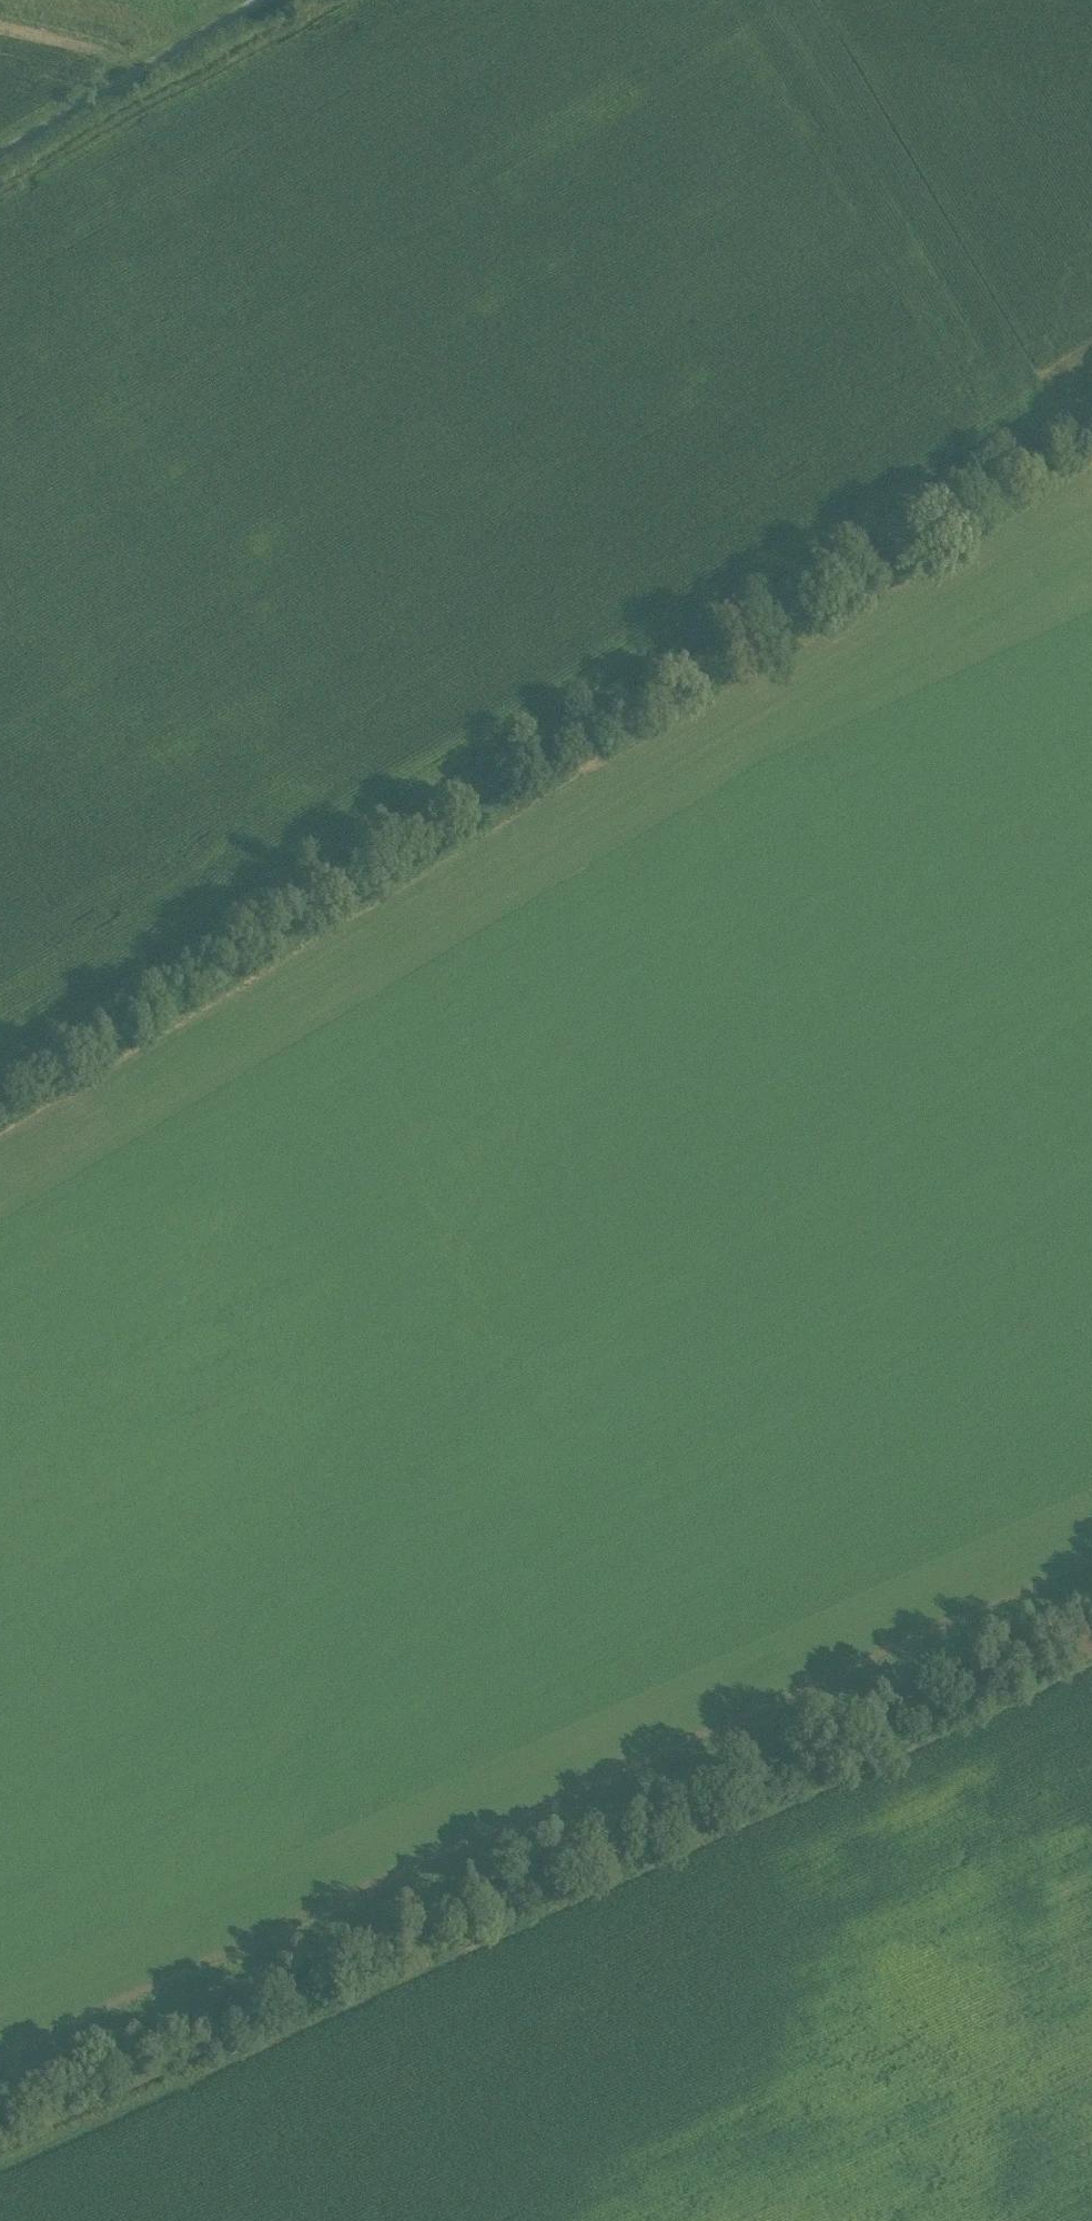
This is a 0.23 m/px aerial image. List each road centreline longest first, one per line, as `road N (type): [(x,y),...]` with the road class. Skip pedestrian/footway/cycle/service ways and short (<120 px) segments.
road 1 (unclassified): [(263,0),(0,157)]

